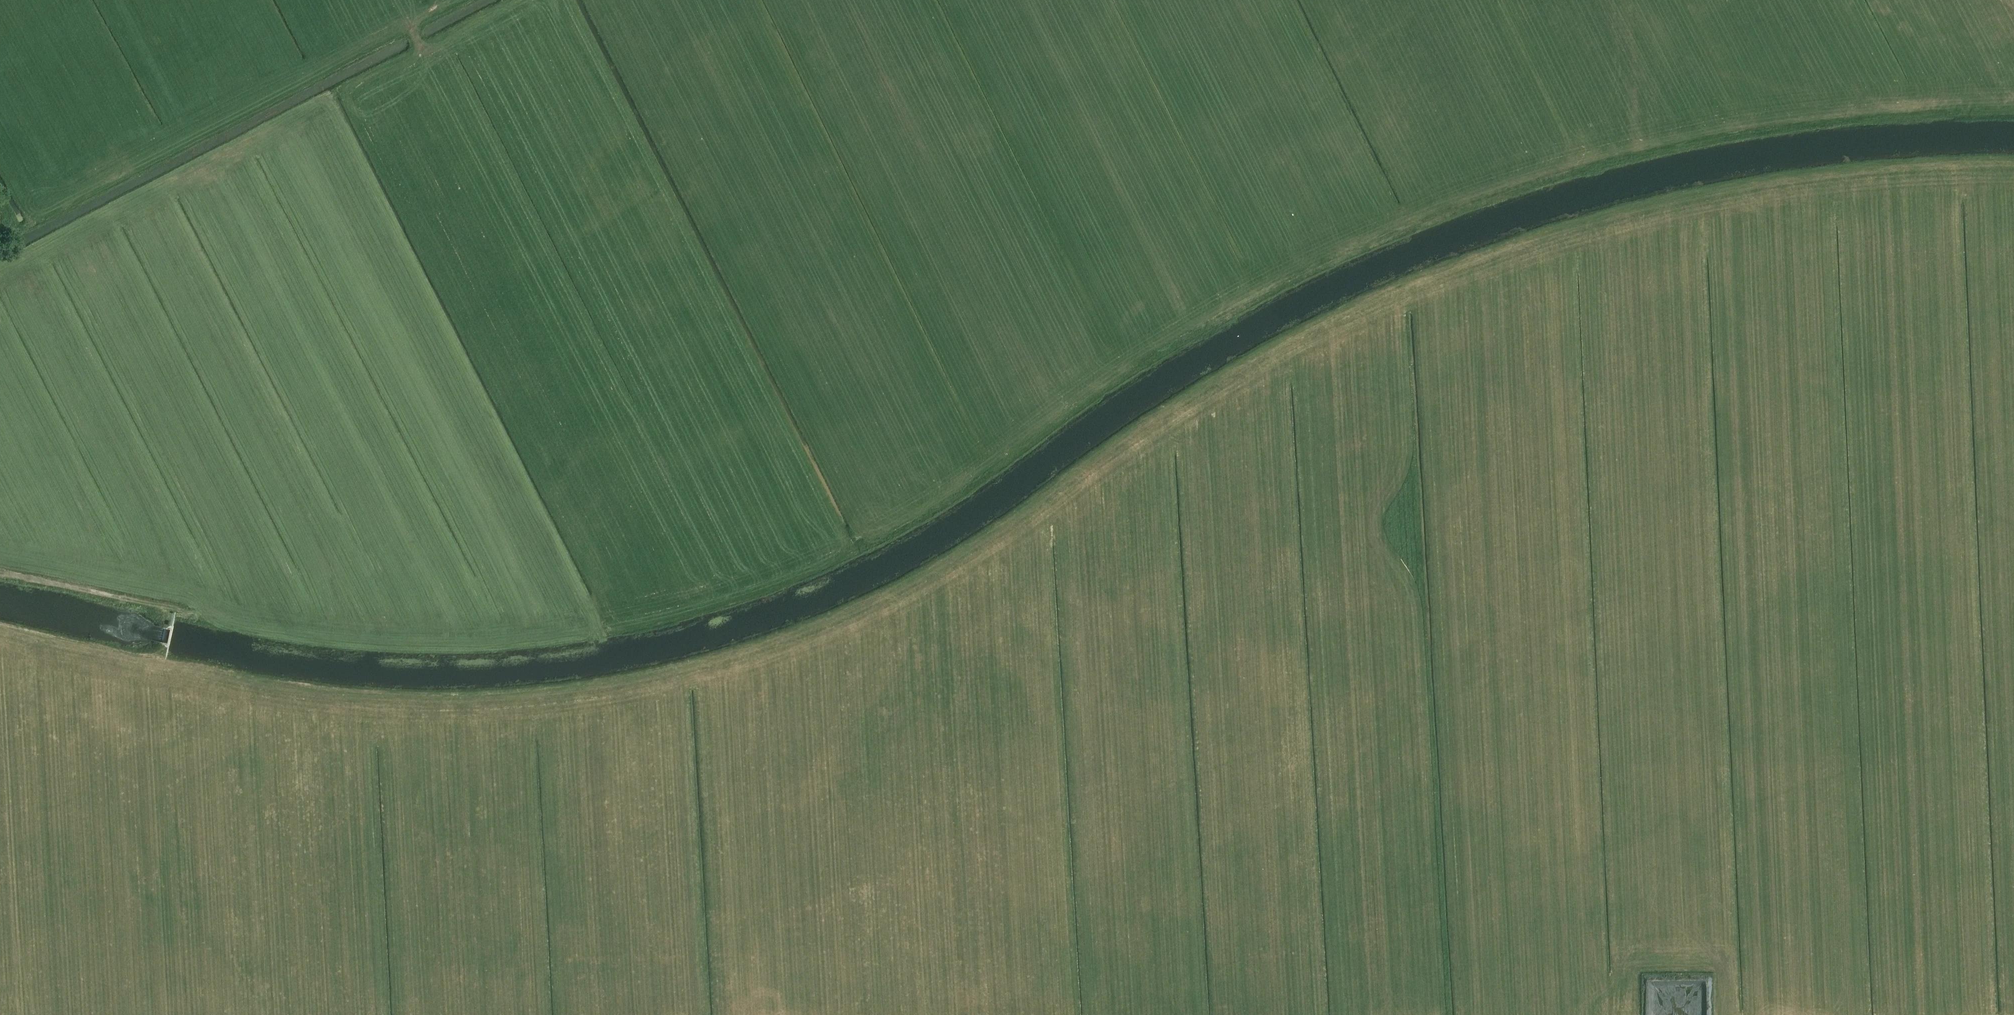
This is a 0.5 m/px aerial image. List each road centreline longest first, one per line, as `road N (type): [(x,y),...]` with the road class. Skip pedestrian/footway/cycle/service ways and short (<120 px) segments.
road 1 (track): [(0,572),(169,609)]

